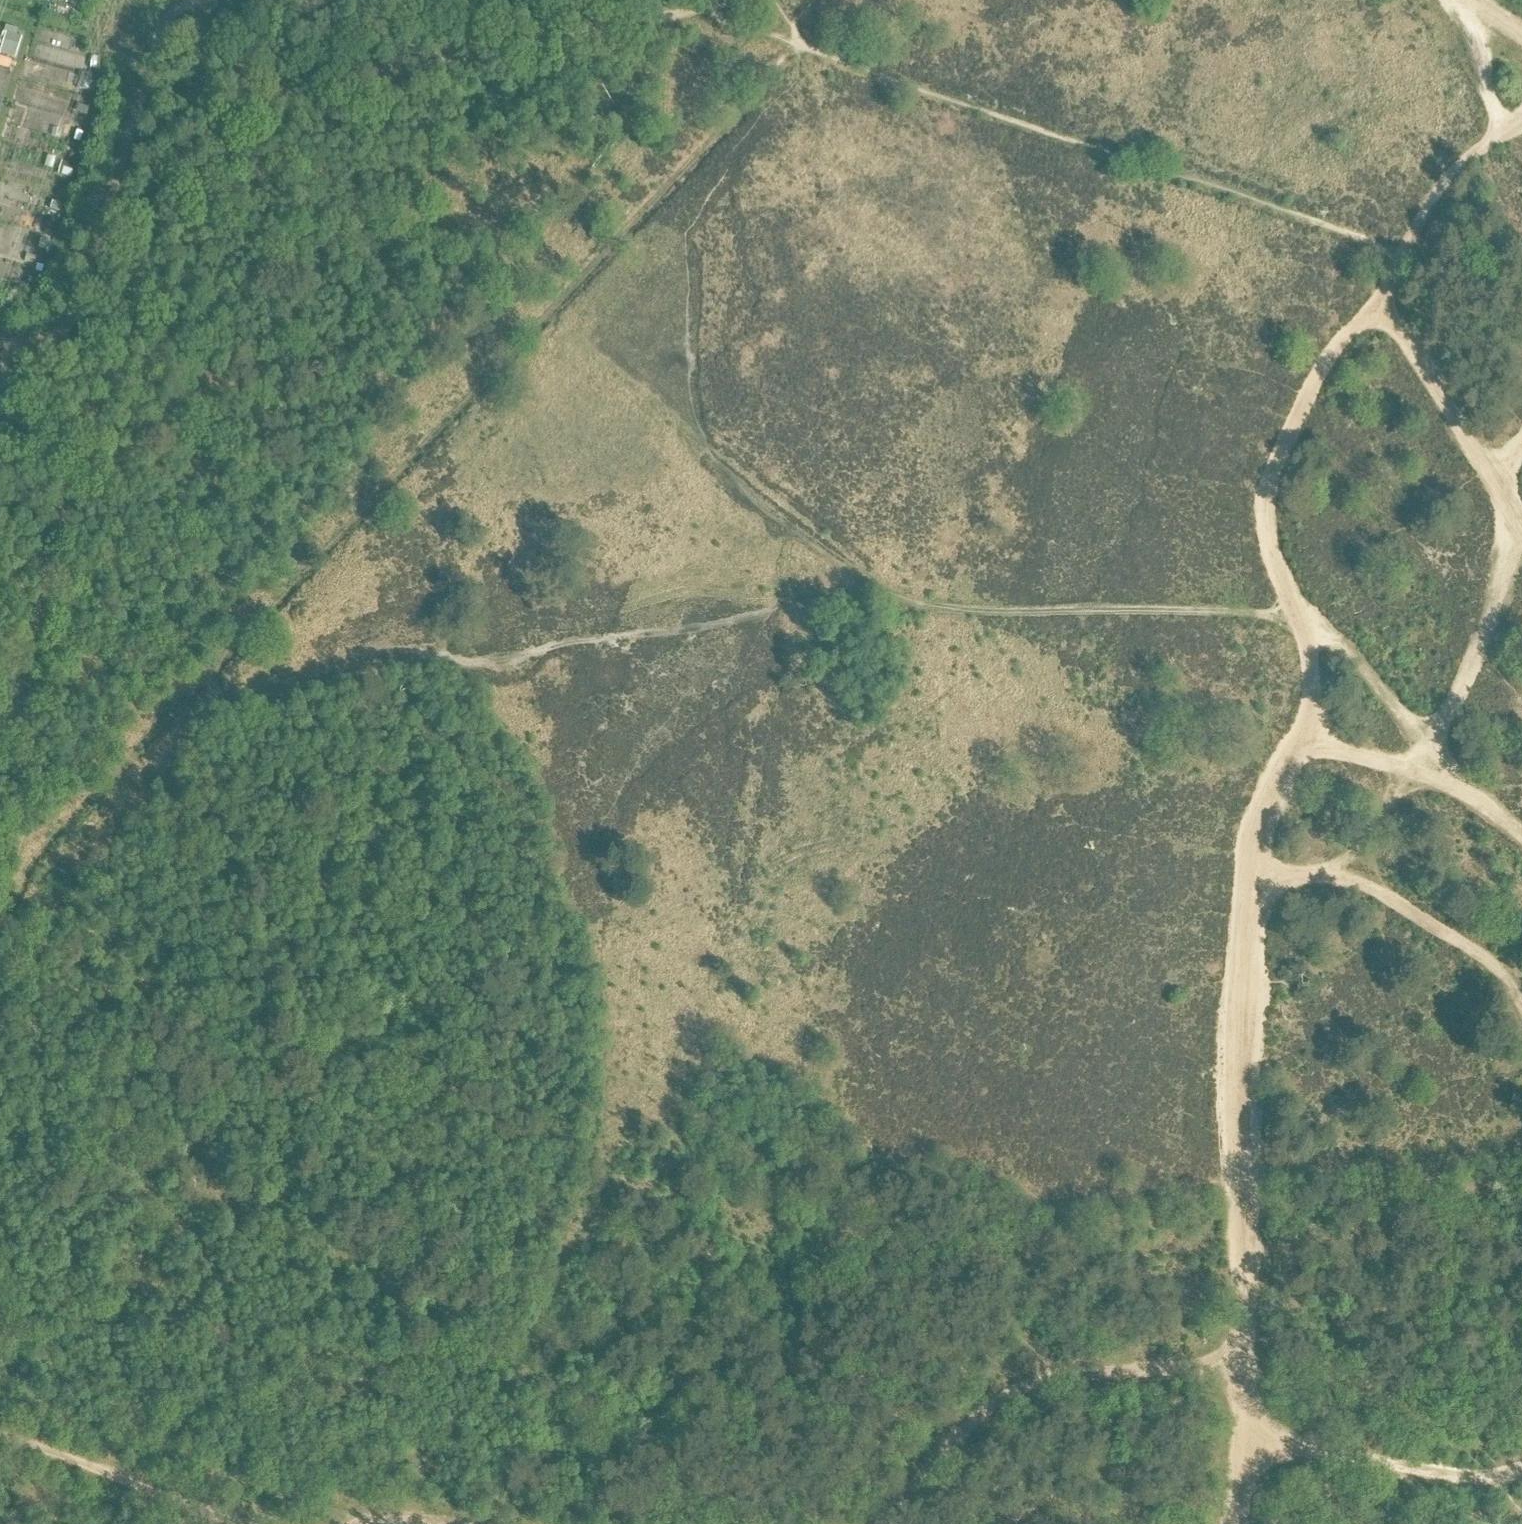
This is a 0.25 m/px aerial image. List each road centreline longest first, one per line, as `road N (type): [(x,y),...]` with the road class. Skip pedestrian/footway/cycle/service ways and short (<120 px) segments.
road 1 (track): [(1521,836),(1424,764),(1379,685),(1297,615),(976,610),(839,588),(728,623),(561,645),(514,662),(423,656),(235,694),(159,647),(33,628)]
road 2 (track): [(1234,1523),(1244,1437),(1240,1038),(1252,877),(1271,779),(1312,710),(1309,654),(1265,514),(1276,463),(1331,353),(1378,306),(1433,195),(1521,110)]
road 3 (track): [(744,0),(319,85),(226,126),(200,145),(159,205),(123,349)]
road 4 (track): [(1245,1357),(1006,1387),(955,1441),(920,1504),(890,1523)]
road 5 (track): [(123,349),(74,487),(0,750)]
road 6 (track): [(1521,1004),(1503,972),(1353,880),(1252,877)]
road 7 (track): [(0,1432),(242,1523)]
road 8 (track): [(1454,0),(1479,49),(1500,129)]
road 9 (track): [(1300,738),(1403,771),(1424,764)]

